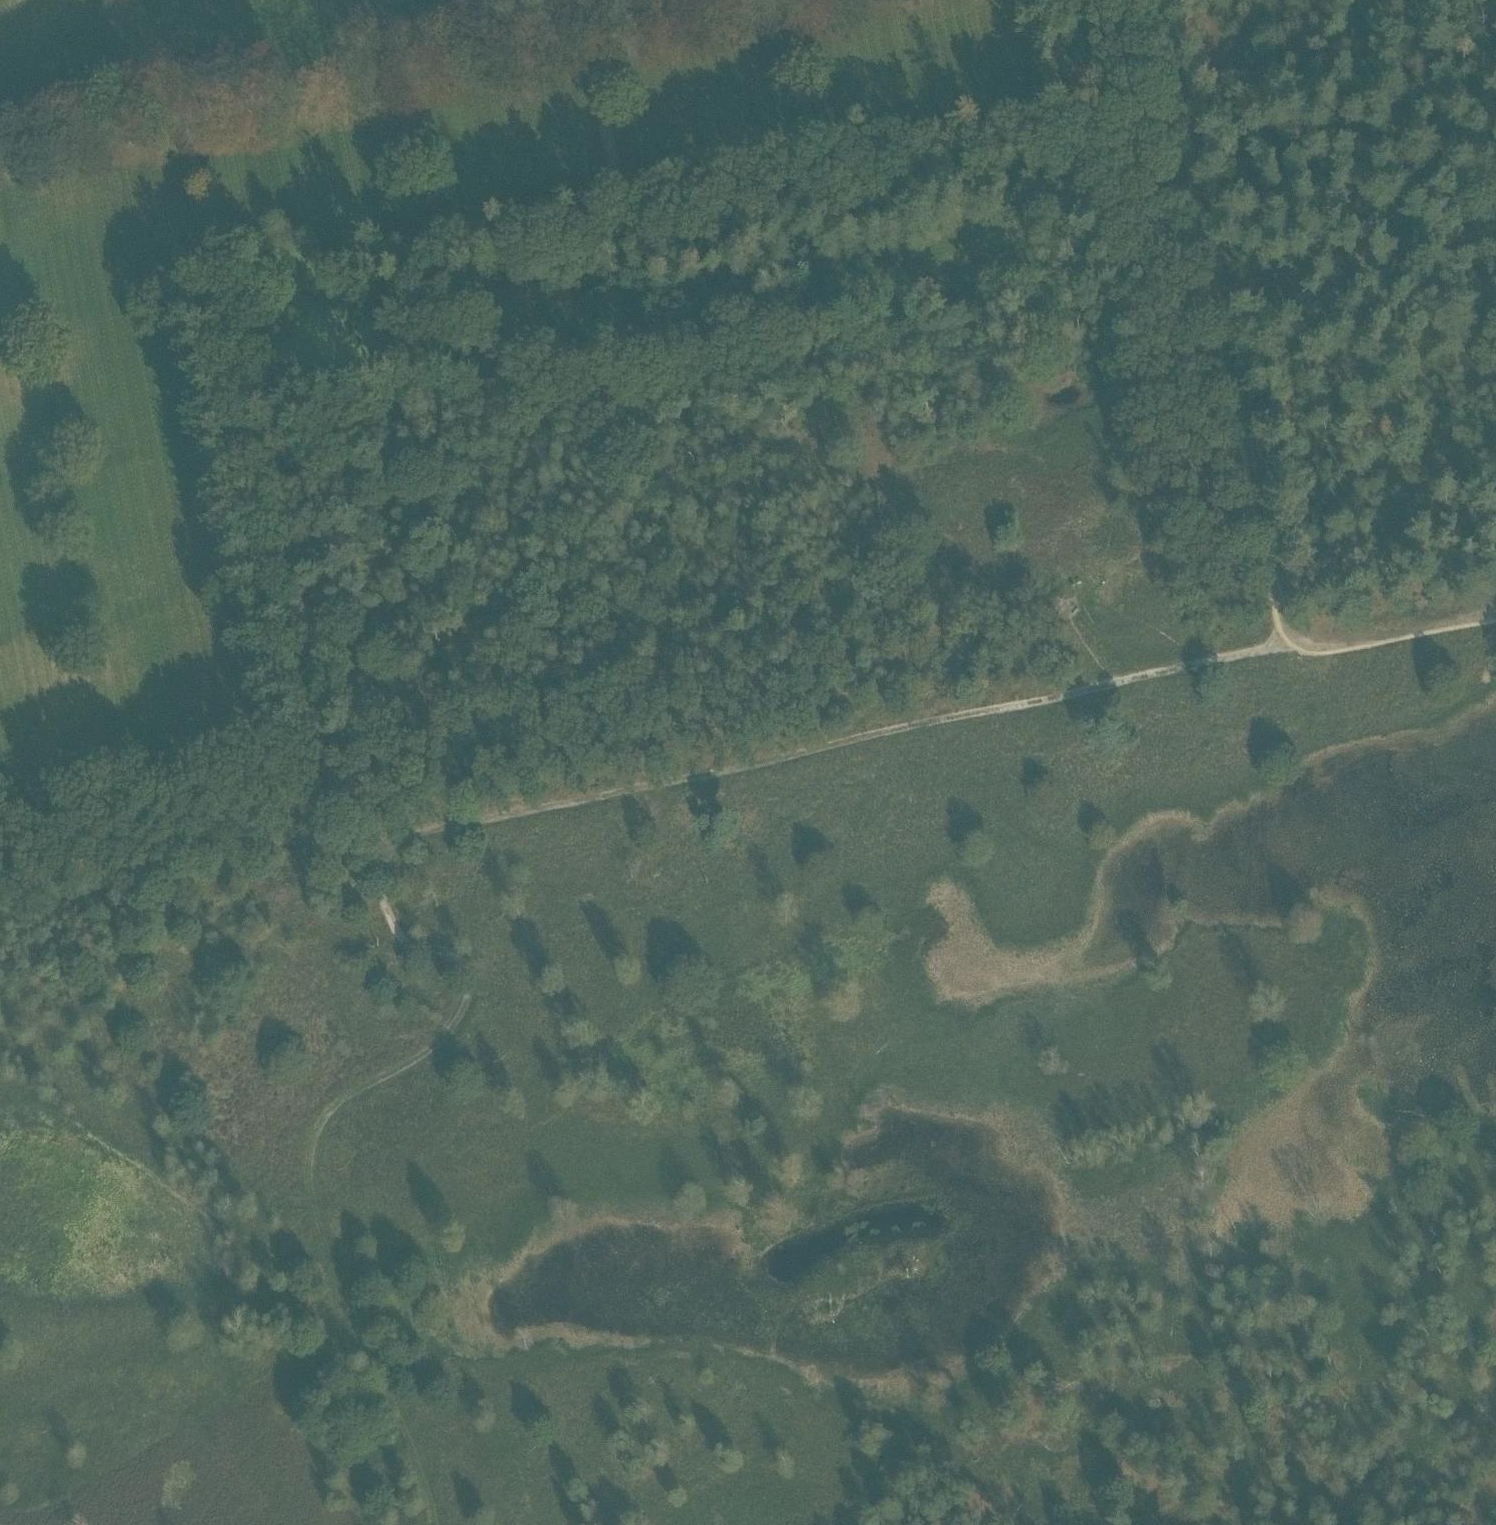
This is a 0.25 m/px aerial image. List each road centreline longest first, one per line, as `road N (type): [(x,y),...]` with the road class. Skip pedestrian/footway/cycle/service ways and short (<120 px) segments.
road 1 (track): [(433,1524),(314,1223),(310,1157),(317,1127),(347,1094),(436,1044),(471,1001),(465,963),(402,943),(396,934),(376,869),(391,835)]
road 2 (track): [(391,835),(1125,684)]
road 3 (track): [(1495,1467),(1418,1483),(1171,1507),(1141,1524)]
road 4 (track): [(1152,0),(1216,290)]
road 5 (track): [(1216,290),(1262,530)]
road 6 (track): [(1288,646),(1495,611)]
road 7 (track): [(1125,684),(1288,646)]

